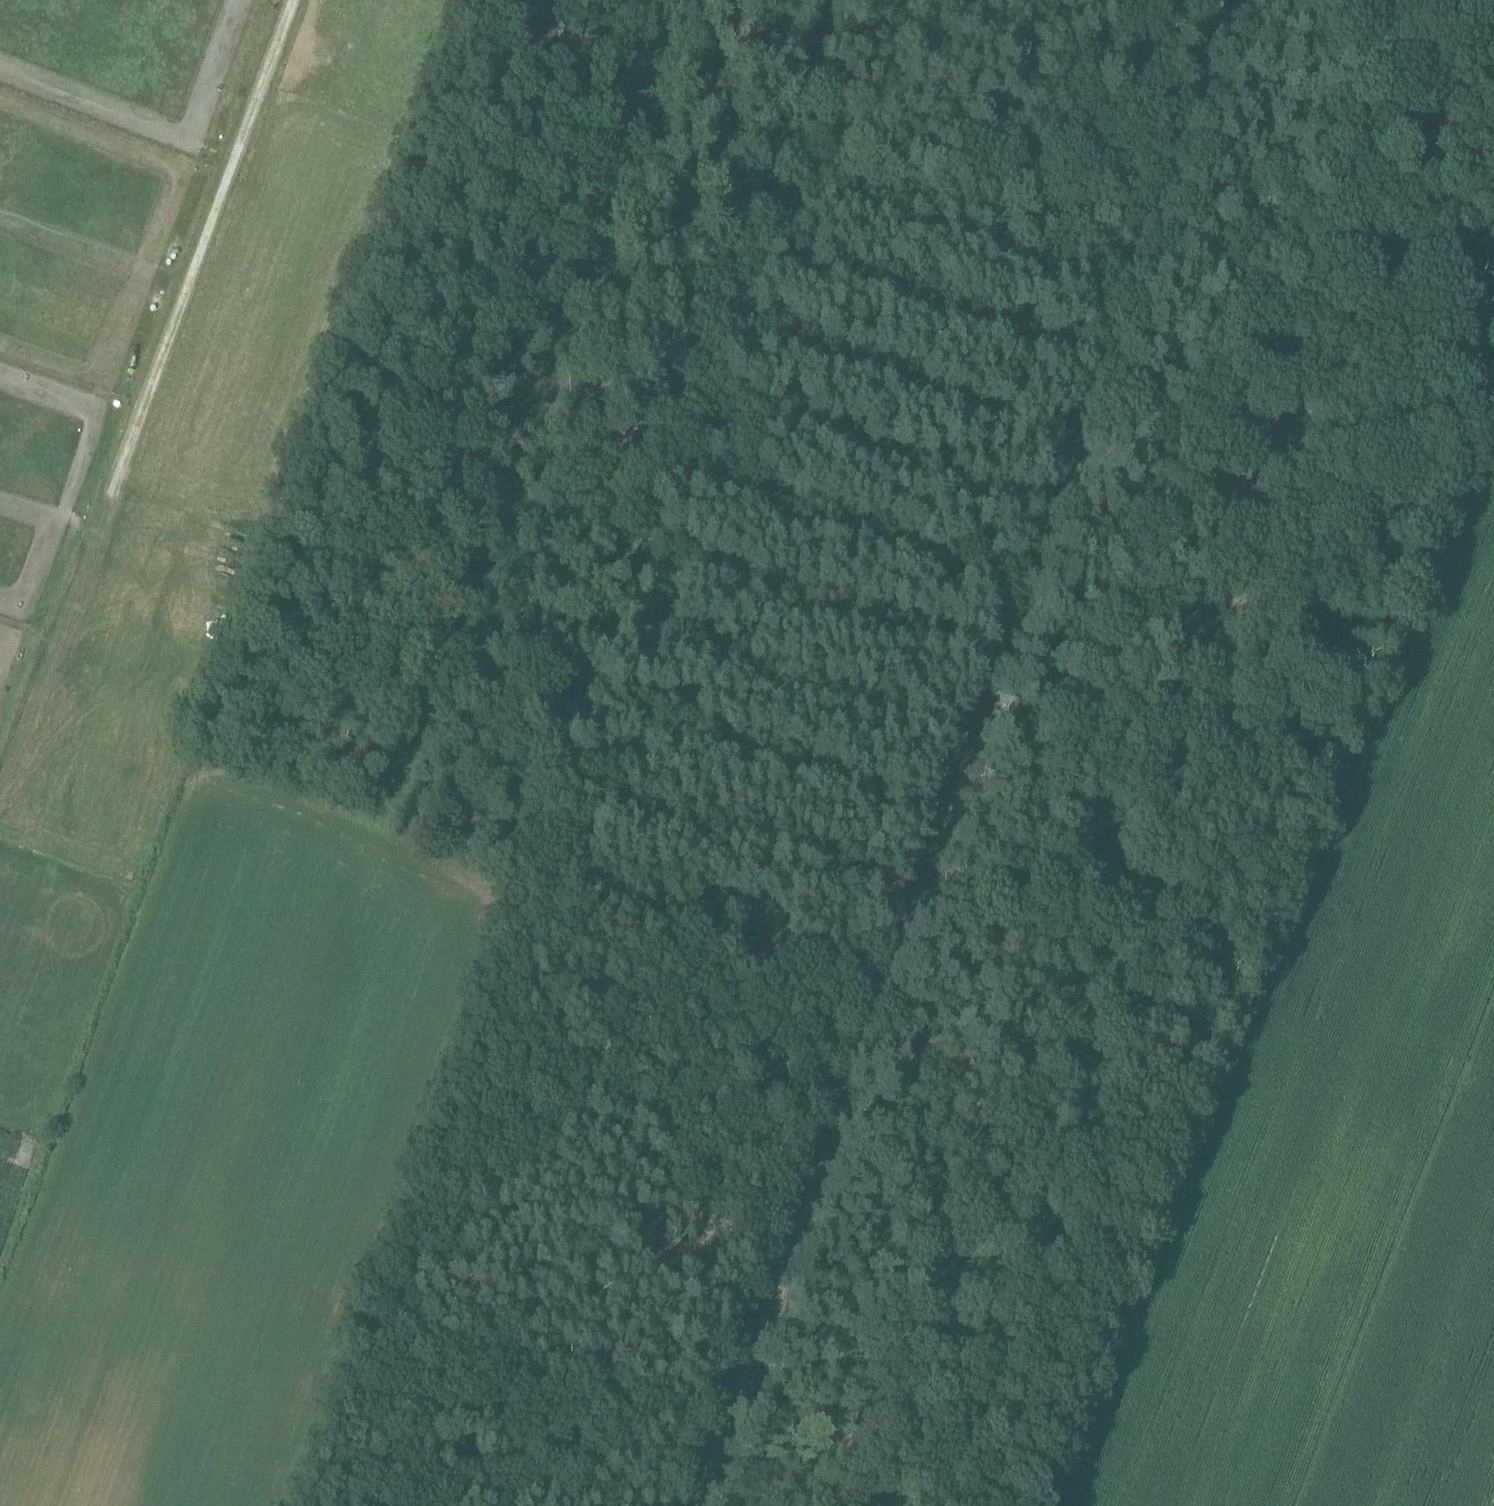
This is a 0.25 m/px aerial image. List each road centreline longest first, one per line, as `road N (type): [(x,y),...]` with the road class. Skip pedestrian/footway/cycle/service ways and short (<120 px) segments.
road 1 (track): [(705,1505),(1255,0)]
road 2 (track): [(847,0),(518,883)]

